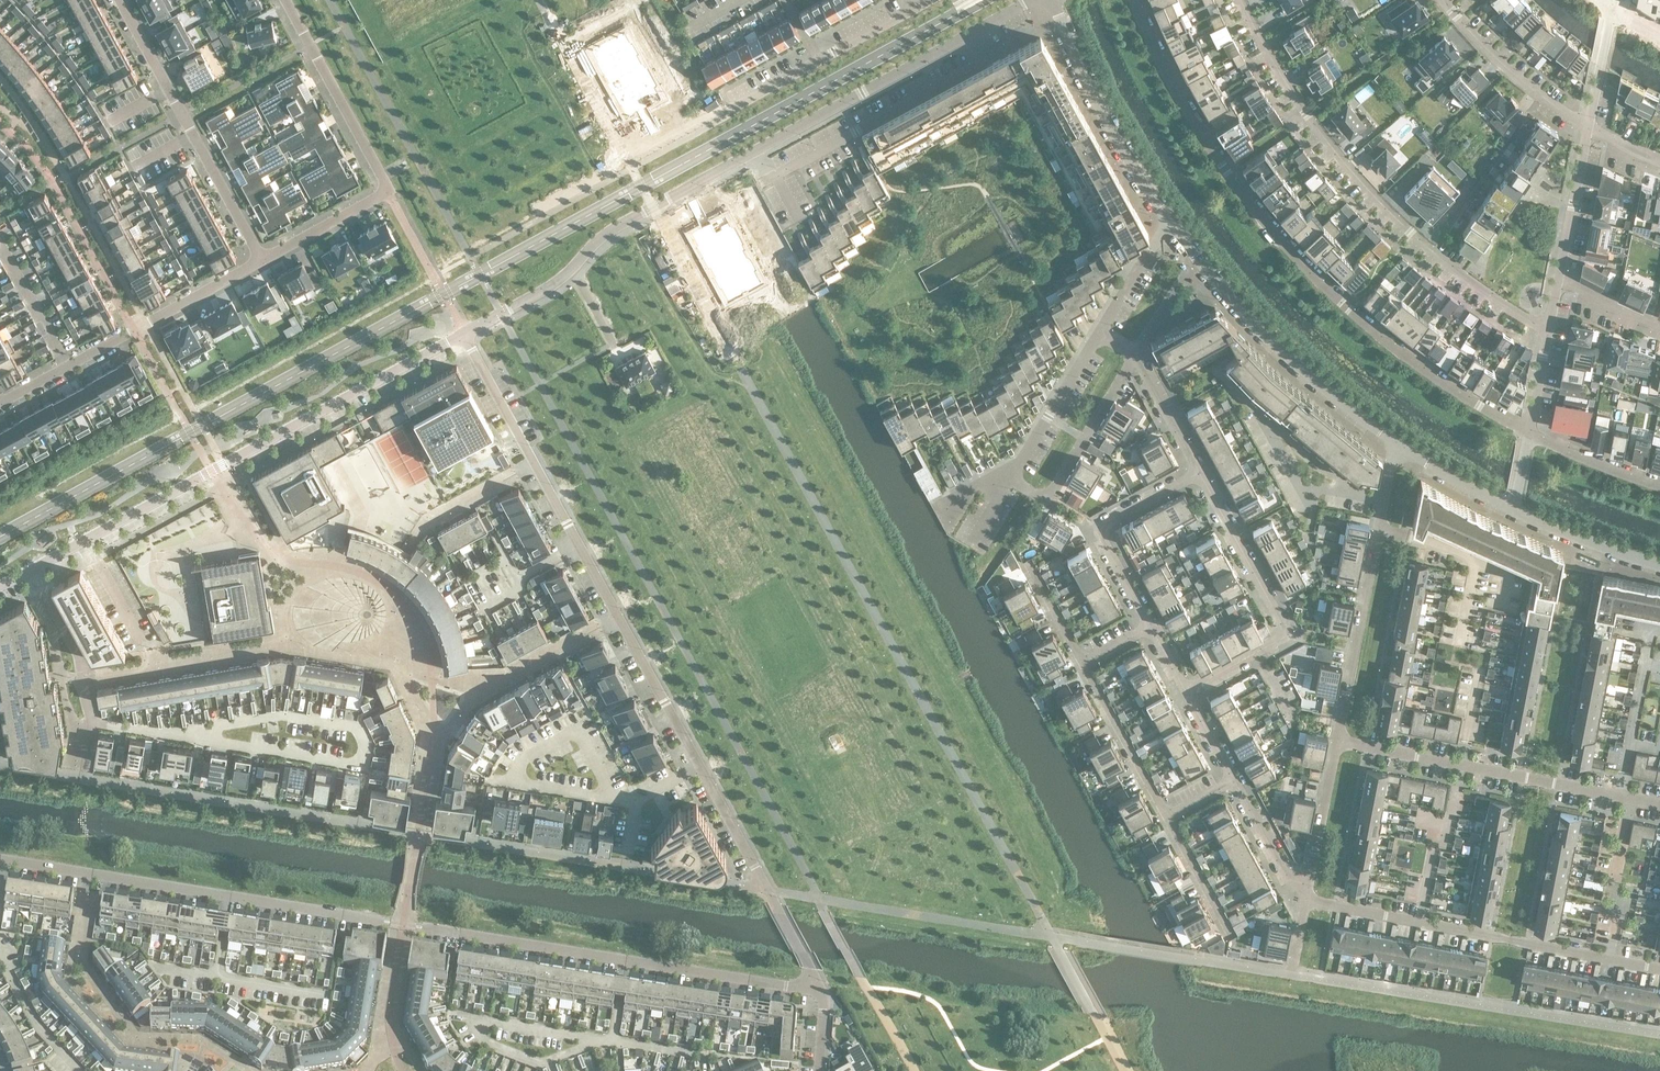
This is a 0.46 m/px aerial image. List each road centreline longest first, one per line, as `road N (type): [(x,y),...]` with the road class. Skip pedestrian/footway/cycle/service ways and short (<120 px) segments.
road 1 (residential): [(0,860),(797,989),(814,980)]
road 2 (residential): [(463,331),(547,287),(616,228),(1033,0)]
road 3 (residential): [(1529,434),(1408,360),(1301,265),(1189,116),(1136,0)]
road 4 (residential): [(536,467),(814,980)]
road 5 (residential): [(33,568),(463,331)]
road 6 (residential): [(1548,330),(1433,255),(1352,172),(1284,82),(1241,0)]
road 7 (residential): [(1306,900),(1659,970)]
road 8 (residential): [(285,0),(382,188),(261,260)]
road 9 (residential): [(1659,805),(1337,741)]
road 10 (residential): [(1394,446),(1259,331),(1171,226)]
road 11 (residential): [(1394,446),(1337,741)]
road 12 (residential): [(261,260),(0,404)]
road 13 (residential): [(261,260),(118,0)]
road 14 (residential): [(1200,473),(1285,633),(1185,690)]
road 15 (residential): [(1171,226),(1109,127),(1054,0)]
road 16 (residential): [(930,0),(726,116)]
road 17 (residential): [(1200,473),(1096,528),(1150,626)]
road 18 (residential): [(1135,353),(1047,501),(1008,477)]
road 19 (residential): [(33,568),(79,651),(93,723),(86,770)]
road 20 (residential): [(1589,125),(1515,77),(1444,0)]
road 21 (residential): [(1168,817),(1082,663)]
road 22 (unclassified): [(1099,332),(1008,477)]
road 23 (residential): [(1659,566),(1513,511)]
road 24 (residential): [(463,331),(536,467)]
road 25 (residential): [(1589,125),(1559,275)]
road 26 (residential): [(1337,741),(1308,887)]
road 27 (residential): [(536,467),(427,522),(416,541)]
road 28 (residential): [(1659,485),(1529,434)]
road 29 (residential): [(1135,353),(1200,473)]
road 30 (residential): [(1513,511),(1394,446)]
road 31 (residential): [(1234,780),(1293,884),(1308,887)]
road 32 (unclassified): [(1171,226),(1146,250),(1099,332)]
road 33 (residential): [(1229,930),(1168,817)]

